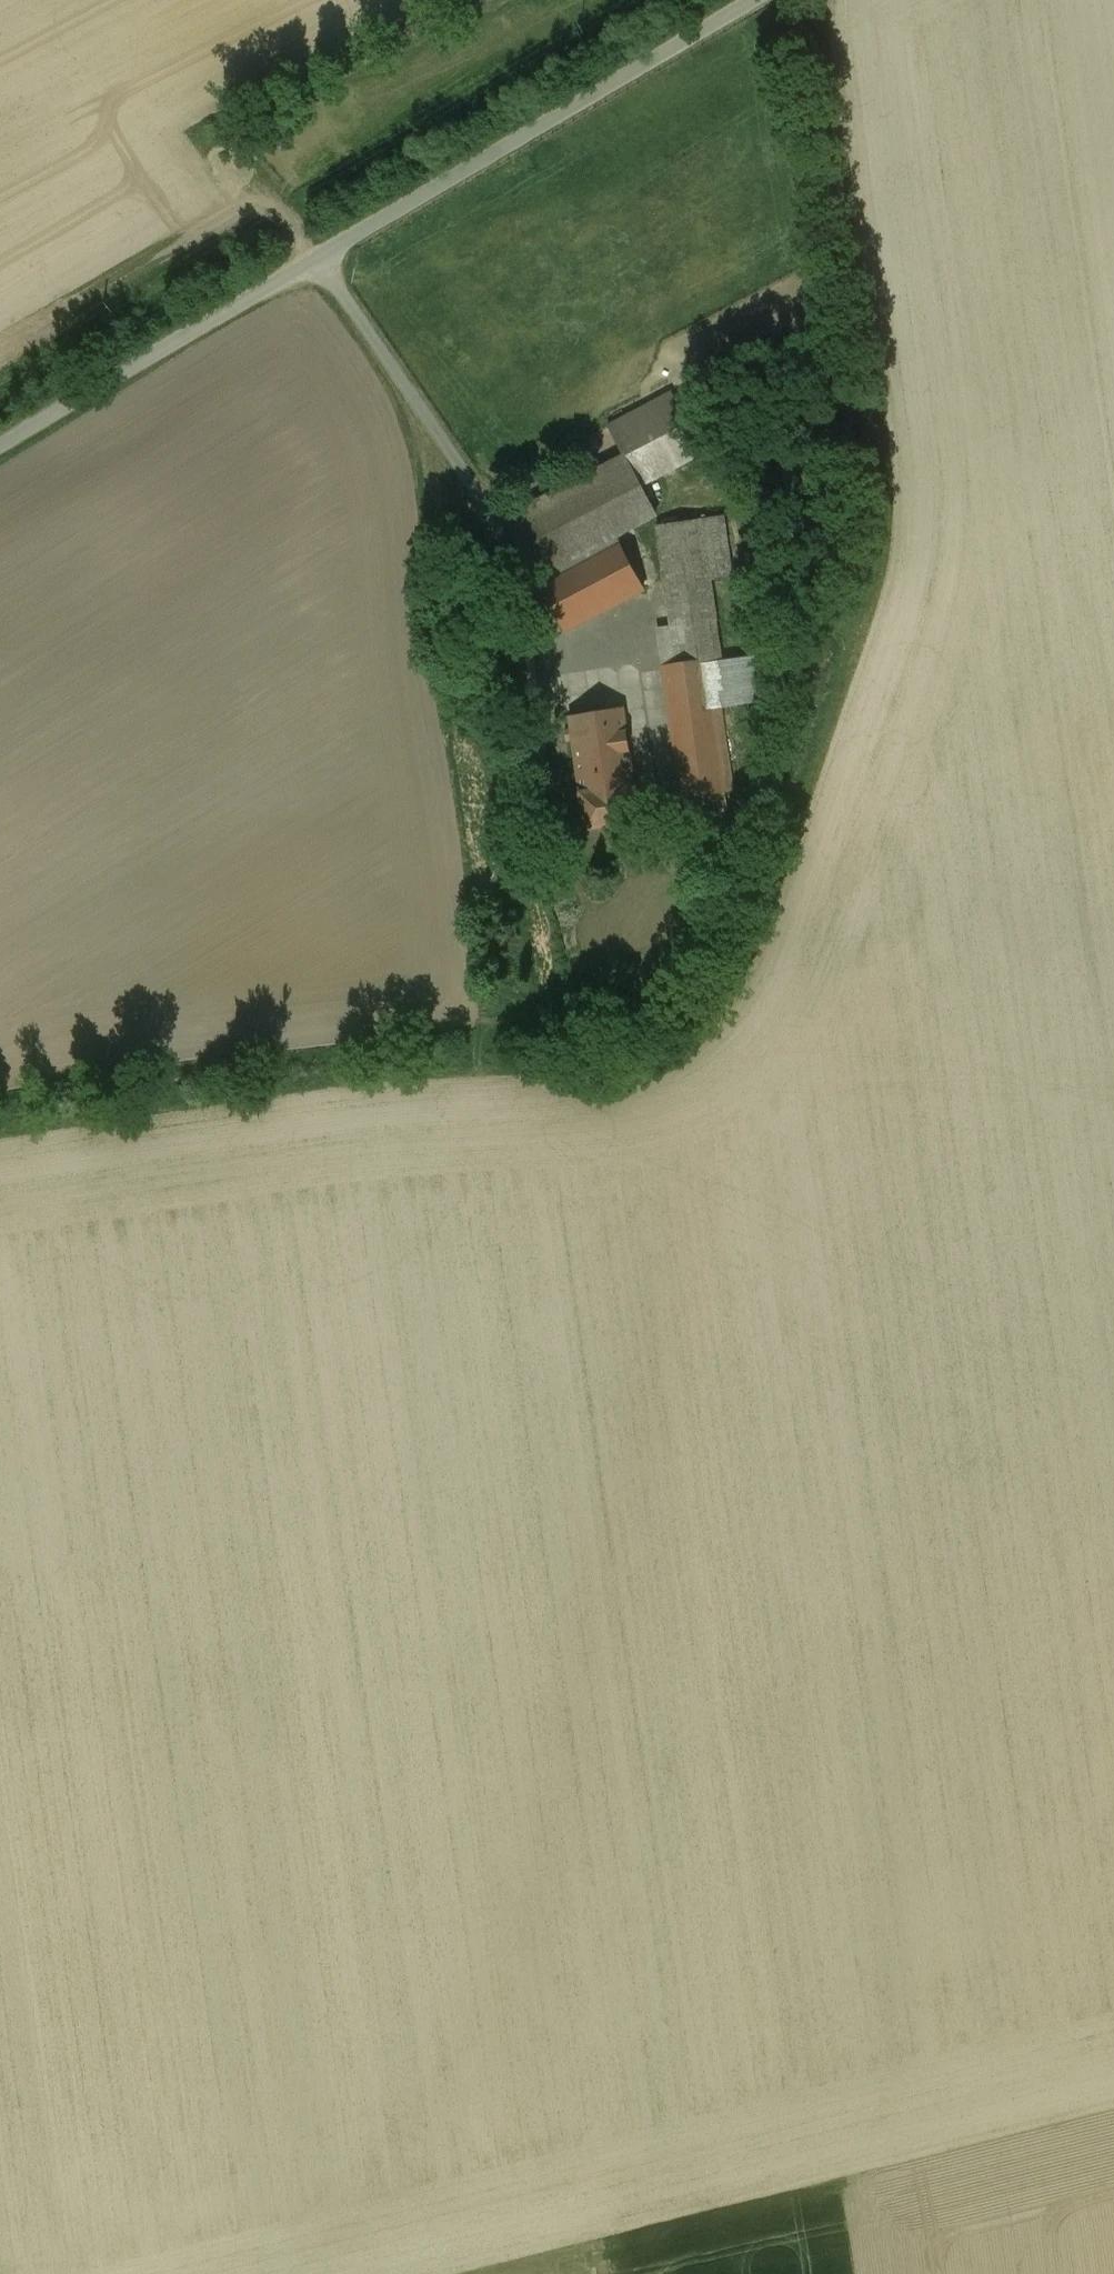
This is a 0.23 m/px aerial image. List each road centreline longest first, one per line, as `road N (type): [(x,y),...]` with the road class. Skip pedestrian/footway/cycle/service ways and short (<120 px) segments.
road 1 (unclassified): [(0,448),(753,0)]

